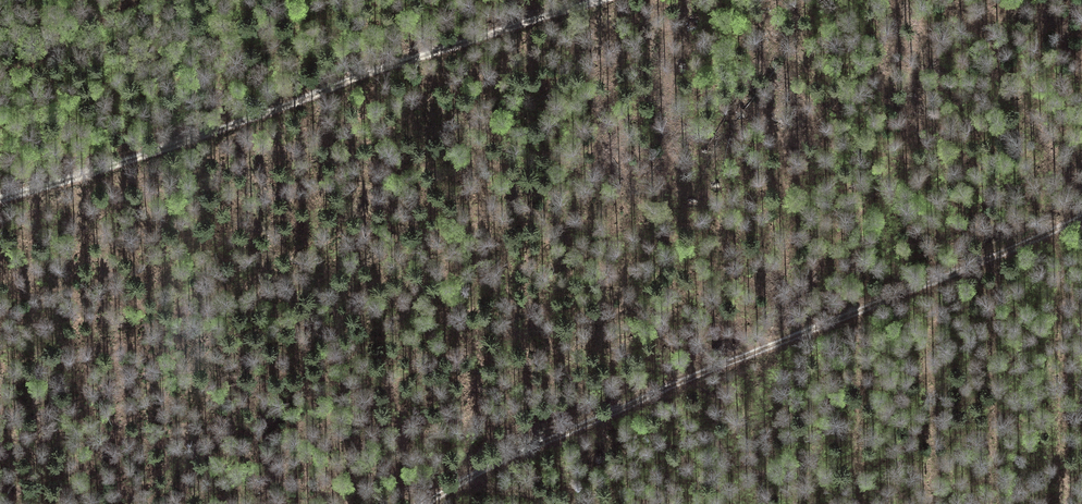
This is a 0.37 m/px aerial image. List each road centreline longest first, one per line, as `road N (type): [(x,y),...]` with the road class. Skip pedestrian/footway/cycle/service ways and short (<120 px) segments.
road 1 (track): [(425,503),(541,440),(1081,218)]
road 2 (track): [(0,200),(599,0)]
road 3 (track): [(0,80),(131,0)]
road 4 (track): [(465,480),(583,503)]

